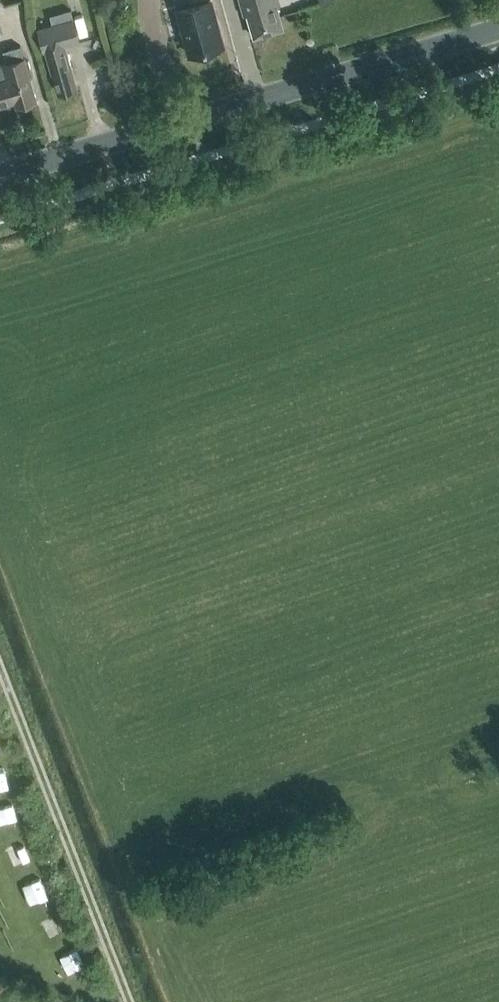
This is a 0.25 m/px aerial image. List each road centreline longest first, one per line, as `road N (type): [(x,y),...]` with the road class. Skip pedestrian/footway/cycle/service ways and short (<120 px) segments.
road 1 (secondary): [(0,182),(498,32)]
road 2 (track): [(0,664),(129,1001)]

